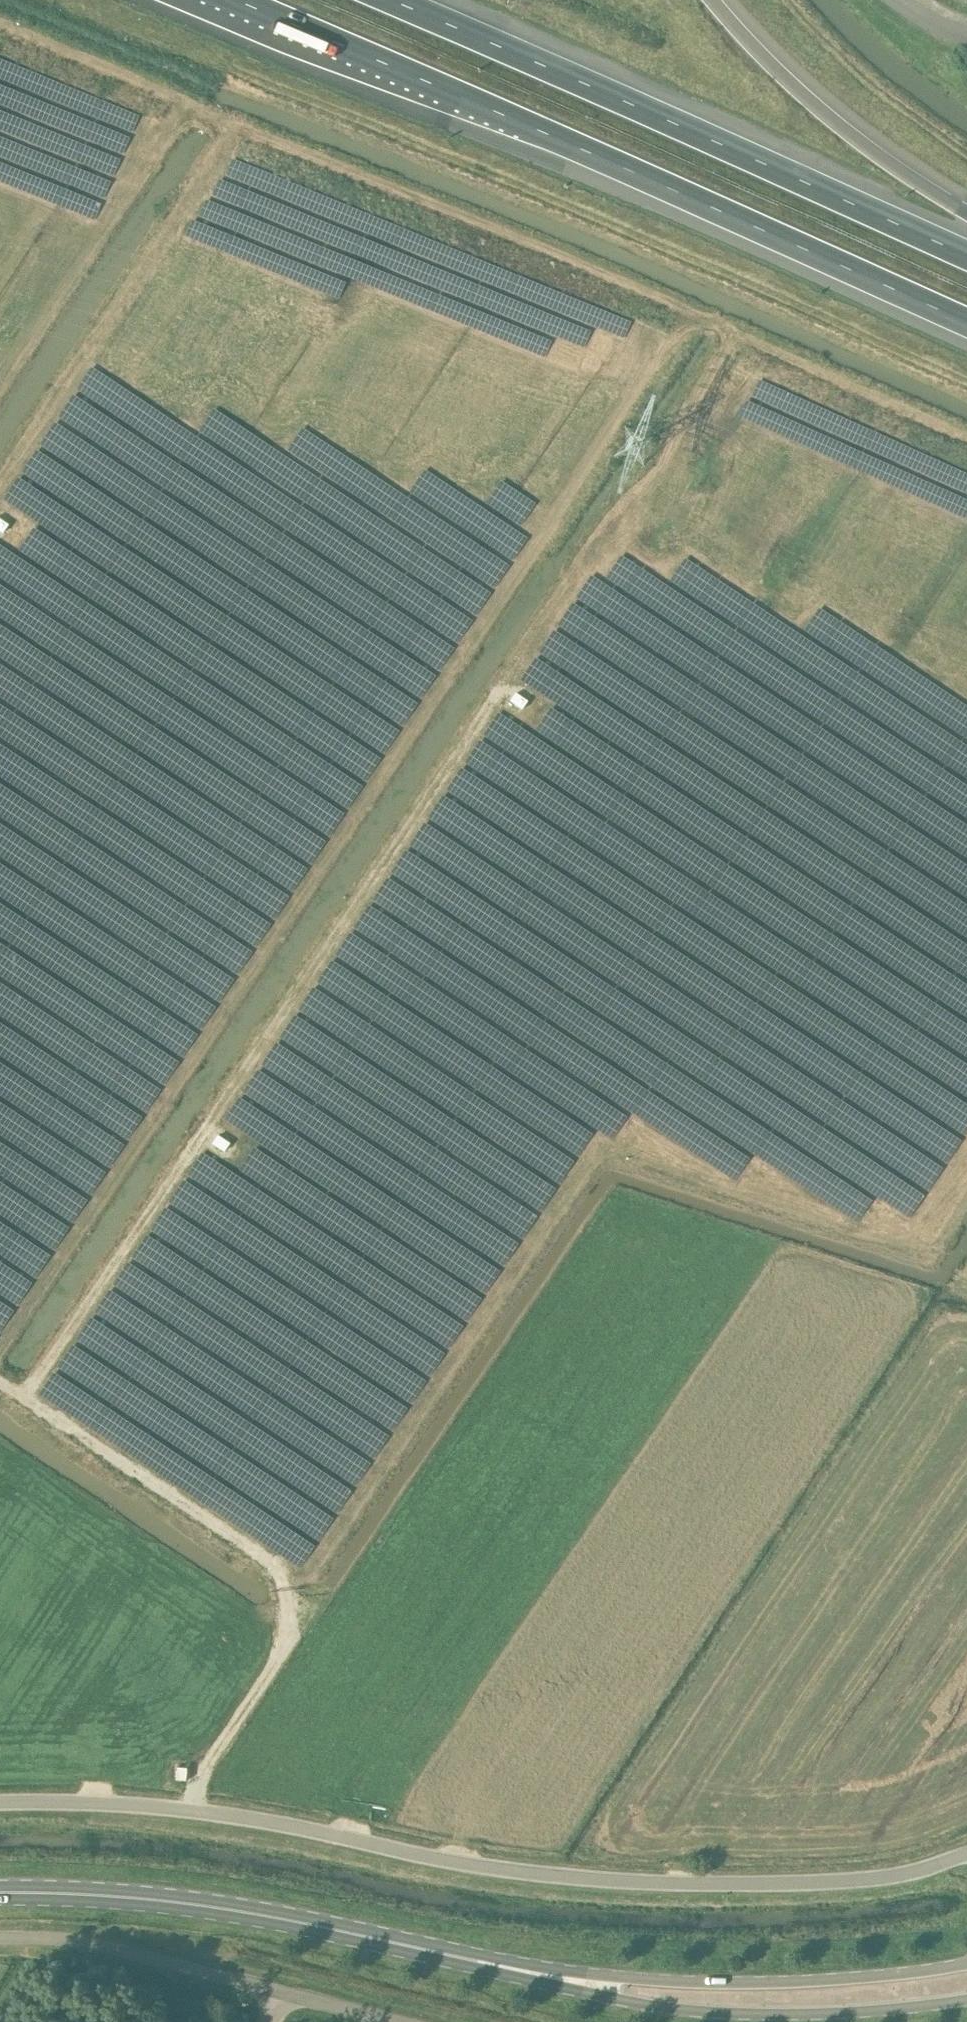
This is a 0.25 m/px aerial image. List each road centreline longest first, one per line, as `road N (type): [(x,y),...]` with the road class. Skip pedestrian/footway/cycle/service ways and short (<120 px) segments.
road 1 (unclassified): [(0,1802),(212,1812),(439,1858),(626,1880),(837,1880),(905,1872),(966,1853)]
road 2 (motorway): [(231,0),(966,325)]
road 3 (motorway): [(966,257),(388,0)]
road 4 (tertiary): [(535,1973),(194,1904),(0,1892)]
road 5 (tertiary): [(535,1973),(685,2010),(830,2012),(966,1999)]
road 6 (tertiary): [(966,1963),(743,1983),(535,1973)]
road 7 (unclassified): [(402,2021),(99,1942),(0,1936)]
road 8 (motorway): [(966,215),(833,124),(712,0)]

